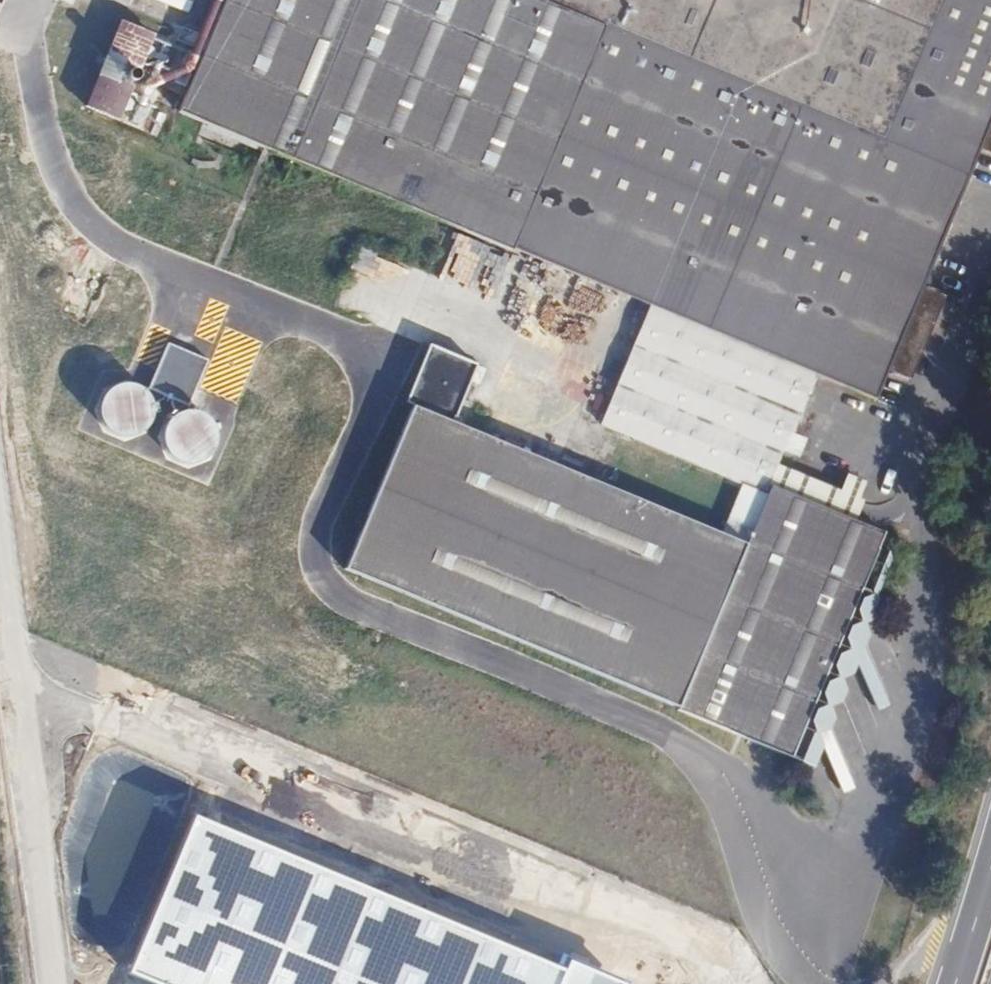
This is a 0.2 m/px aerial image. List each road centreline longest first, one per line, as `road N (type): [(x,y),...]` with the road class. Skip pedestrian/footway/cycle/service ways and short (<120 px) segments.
road 1 (primary): [(990,863),(956,983)]

